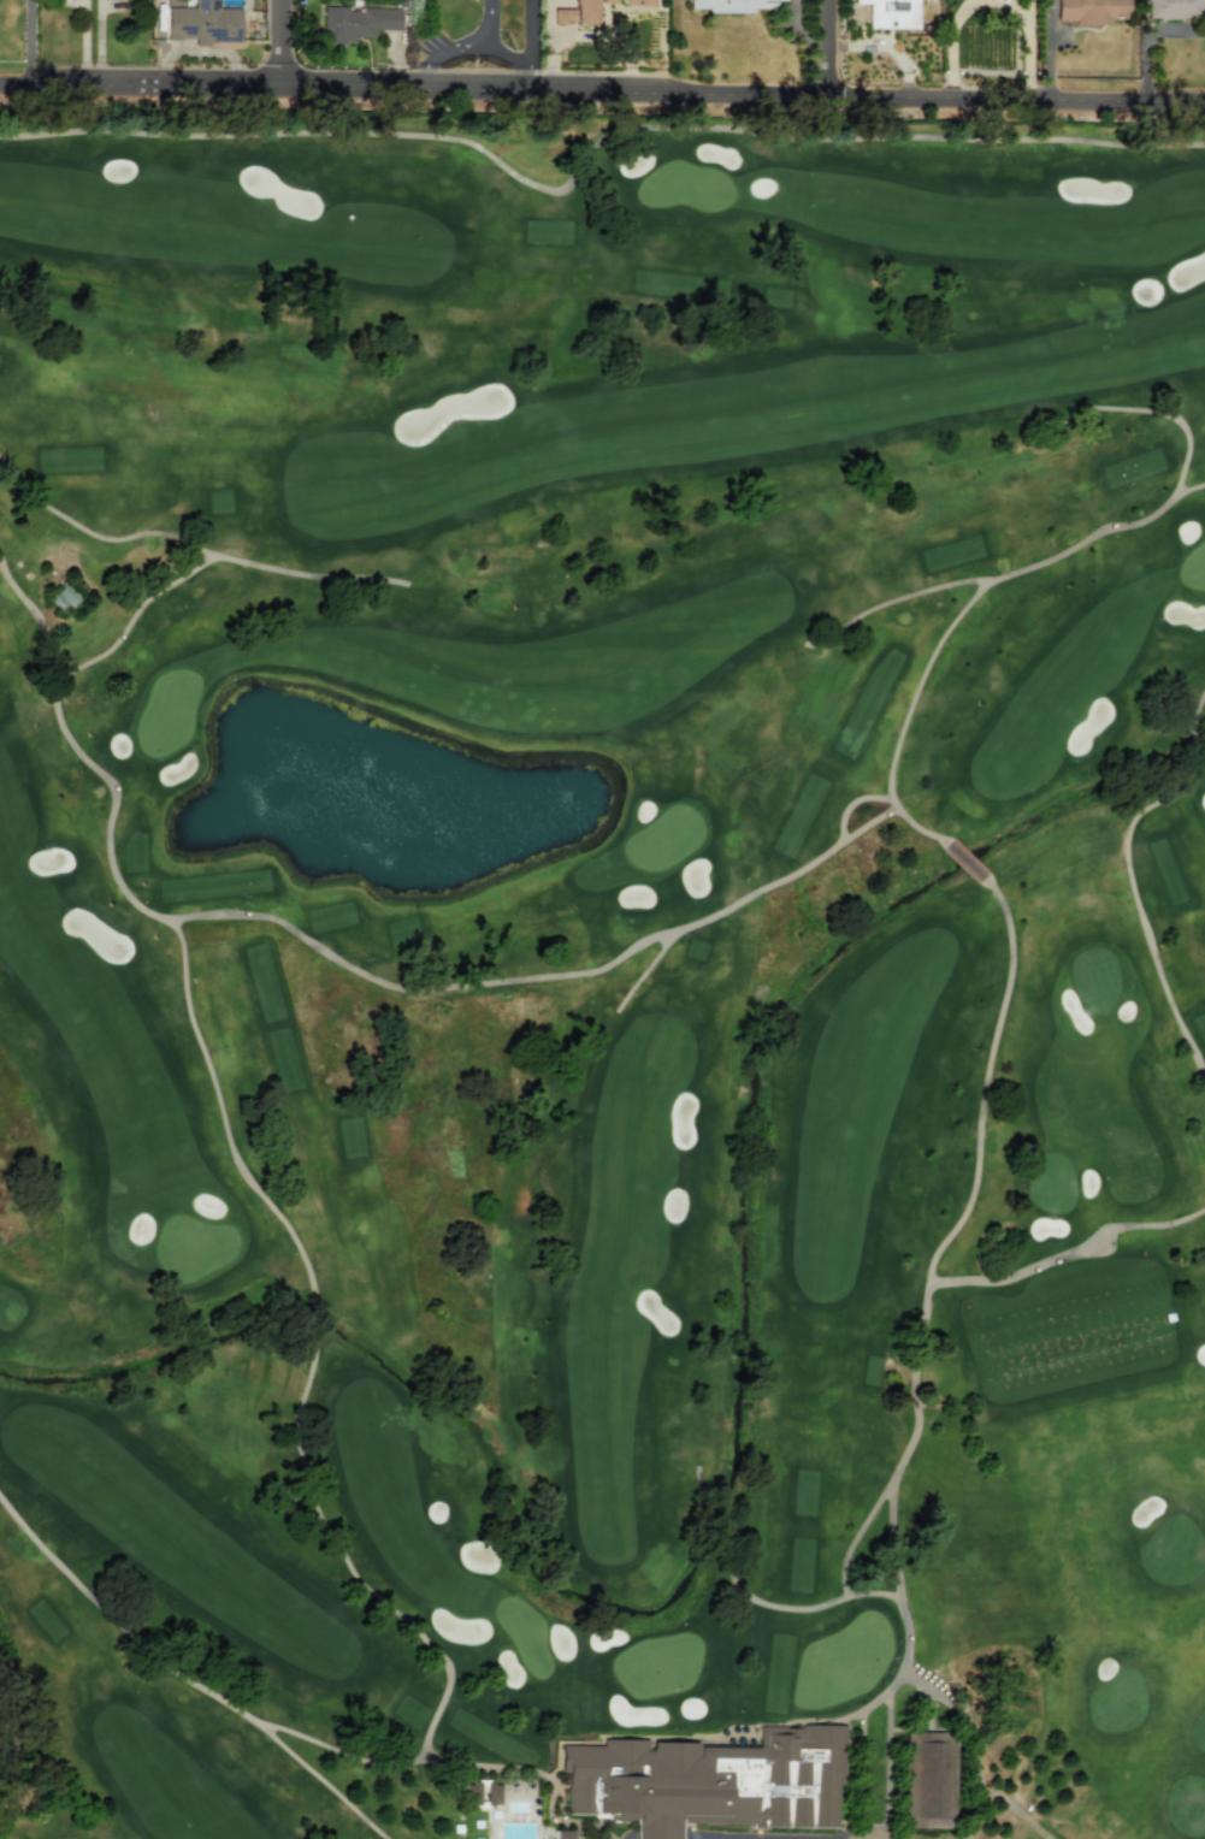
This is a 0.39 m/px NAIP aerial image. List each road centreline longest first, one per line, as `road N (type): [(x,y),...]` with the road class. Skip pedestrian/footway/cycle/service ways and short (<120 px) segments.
road 1 (residential): [(0,86),(1204,101)]

